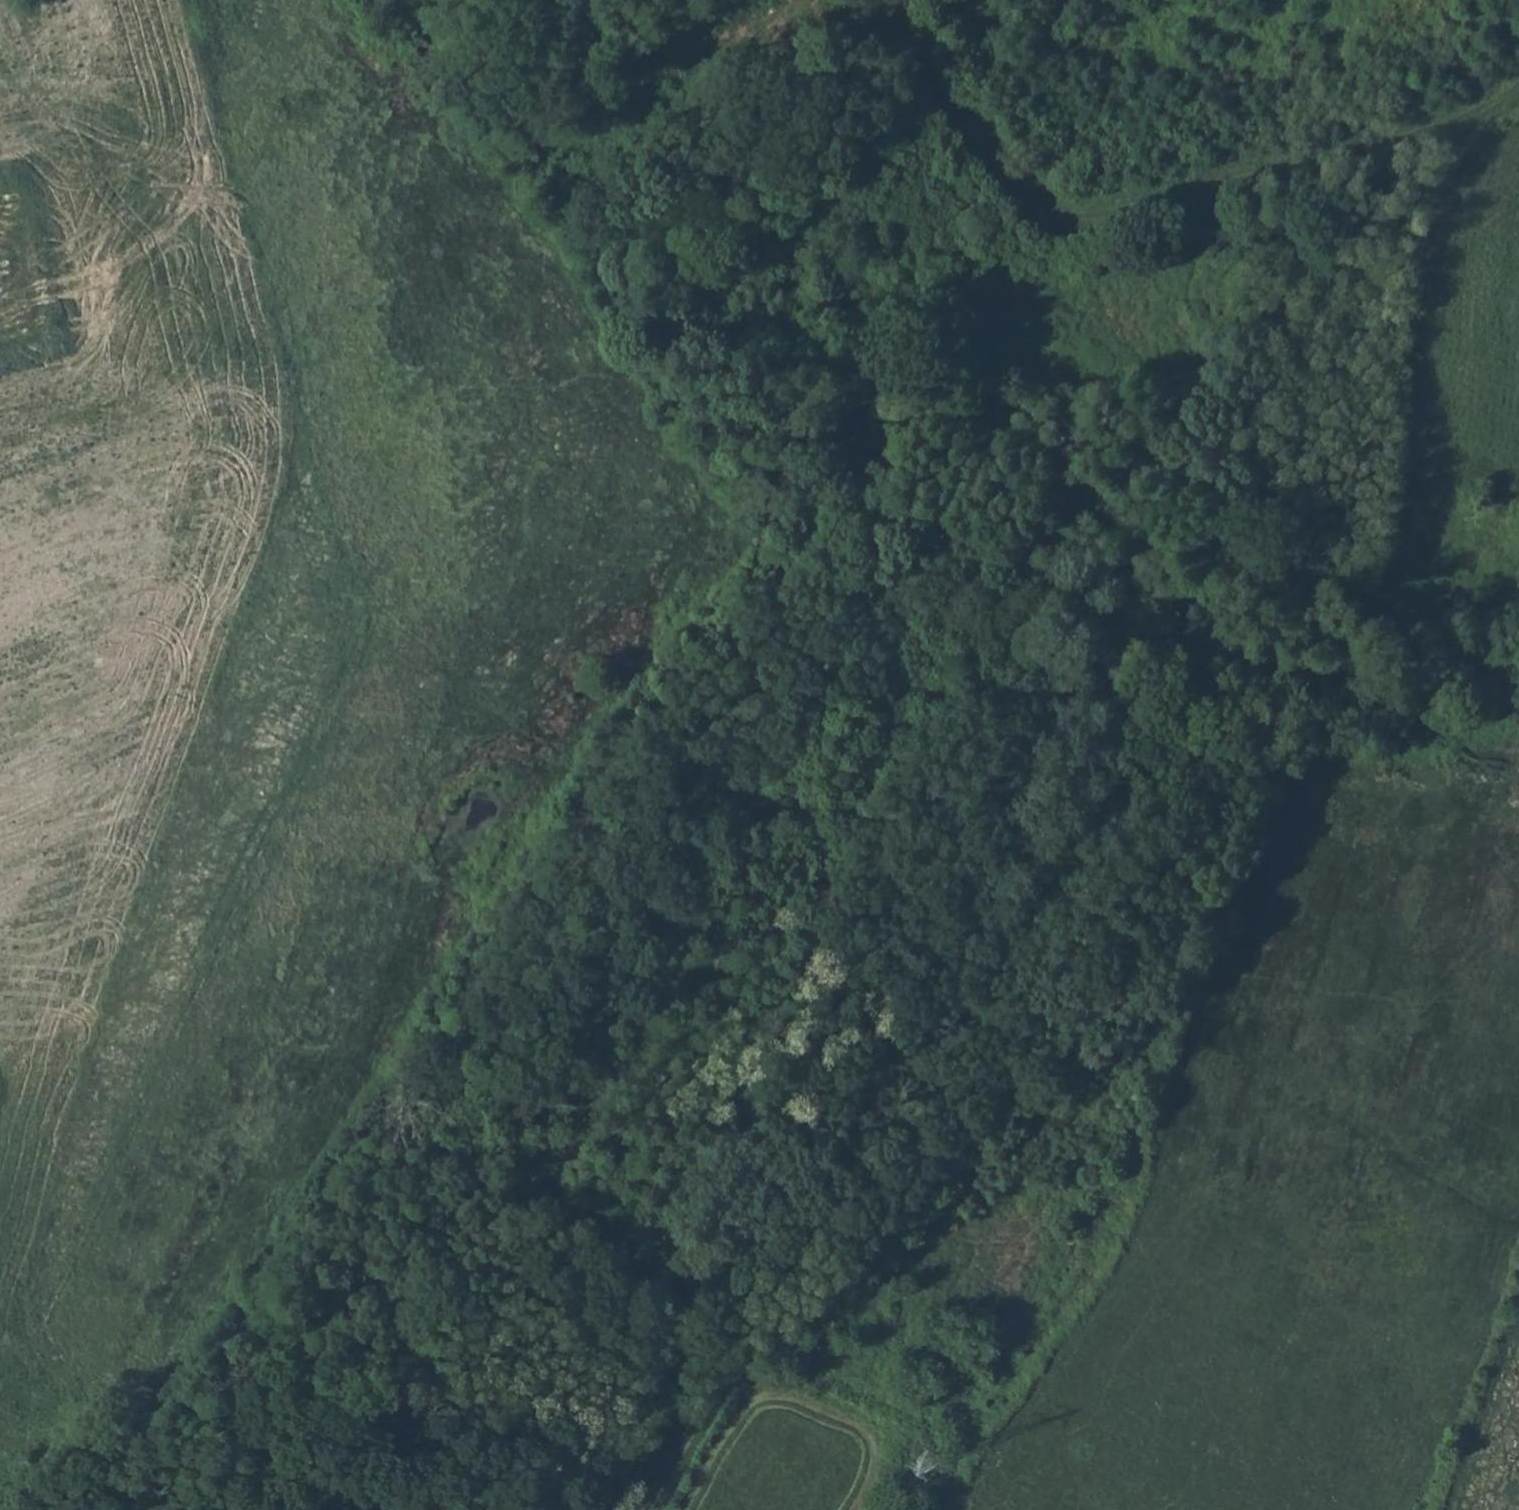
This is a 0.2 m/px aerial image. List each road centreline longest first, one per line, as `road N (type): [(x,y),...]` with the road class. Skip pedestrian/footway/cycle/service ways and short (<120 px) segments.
road 1 (track): [(881,0),(1048,207),(1214,194),(1518,90)]
road 2 (track): [(750,1332),(649,1509)]

